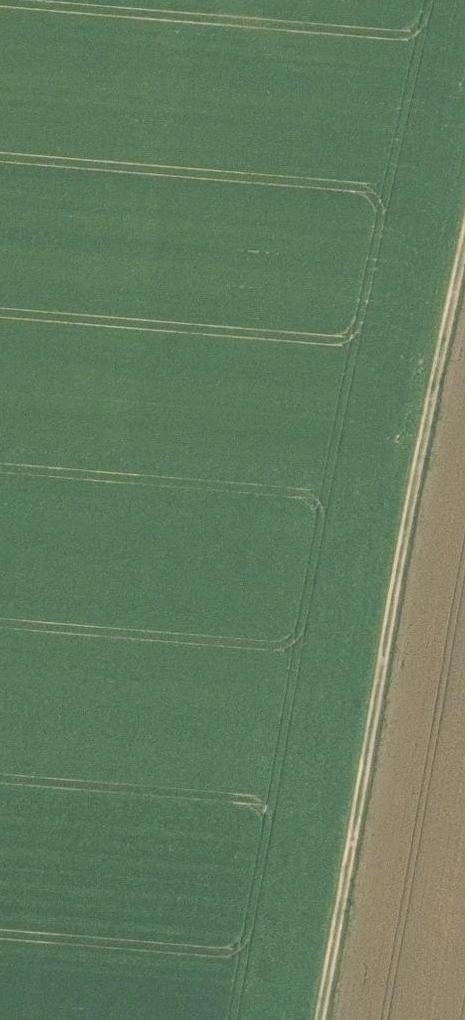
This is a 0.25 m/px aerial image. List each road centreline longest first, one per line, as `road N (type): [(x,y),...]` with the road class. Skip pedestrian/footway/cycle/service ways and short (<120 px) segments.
road 1 (track): [(318,1019),(422,430),(464,238)]

